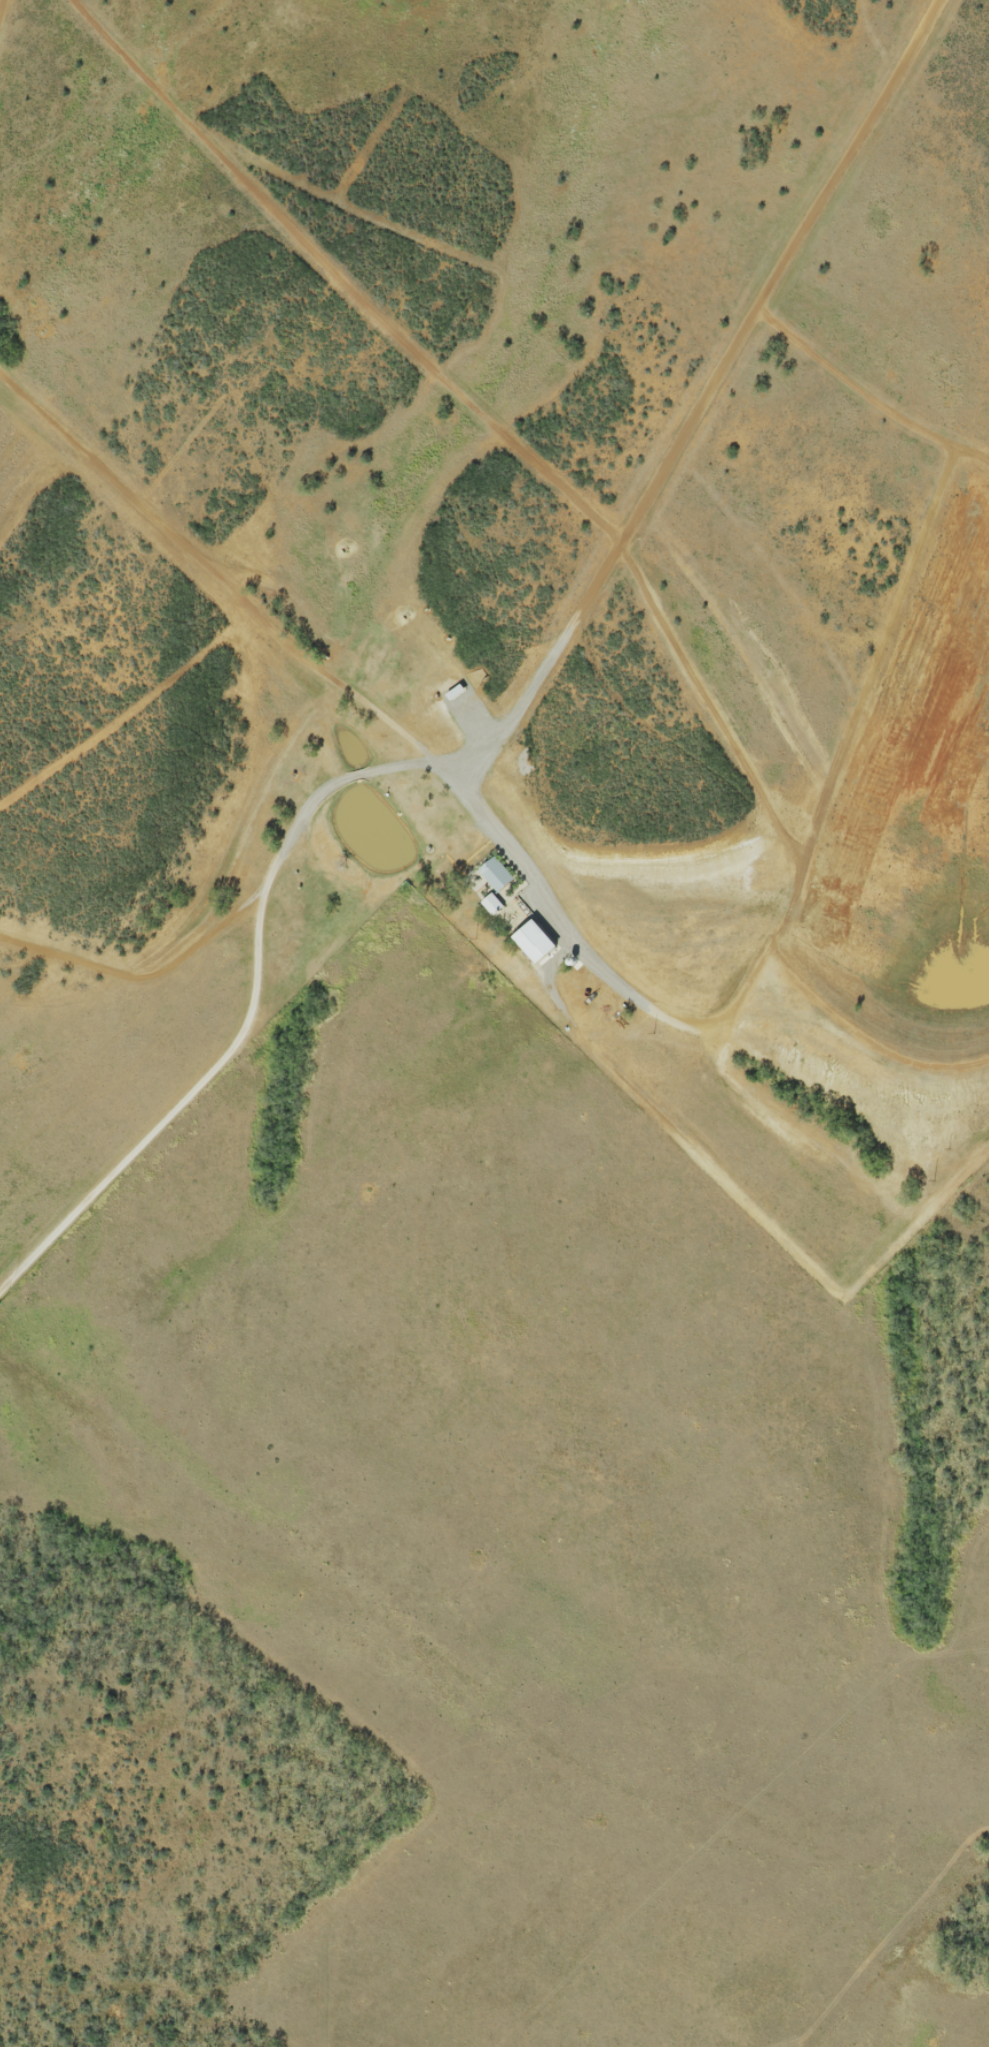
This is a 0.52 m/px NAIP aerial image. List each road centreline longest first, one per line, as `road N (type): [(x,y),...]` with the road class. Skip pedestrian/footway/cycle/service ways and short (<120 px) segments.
road 1 (residential): [(988,1158),(658,1033),(498,833),(484,789),(406,740),(86,433),(47,336),(0,304)]
road 2 (residential): [(484,789),(953,0)]

